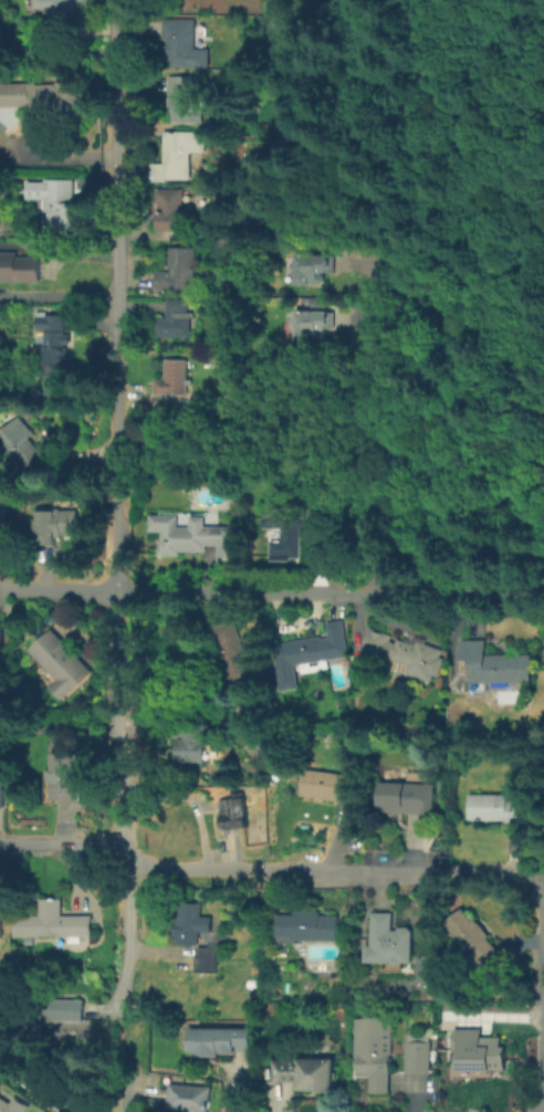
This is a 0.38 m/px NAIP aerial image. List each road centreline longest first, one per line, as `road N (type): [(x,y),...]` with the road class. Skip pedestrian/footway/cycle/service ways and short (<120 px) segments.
road 1 (residential): [(119,0),(116,594)]
road 2 (residential): [(538,889),(509,875),(147,867),(108,846),(0,846)]
road 3 (residential): [(543,594),(116,594)]
road 4 (residential): [(377,596),(379,235)]
road 5 (residential): [(116,594),(124,854)]
road 6 (residential): [(538,889),(543,1111)]
road 7 (residential): [(124,854),(129,954),(119,1019)]

